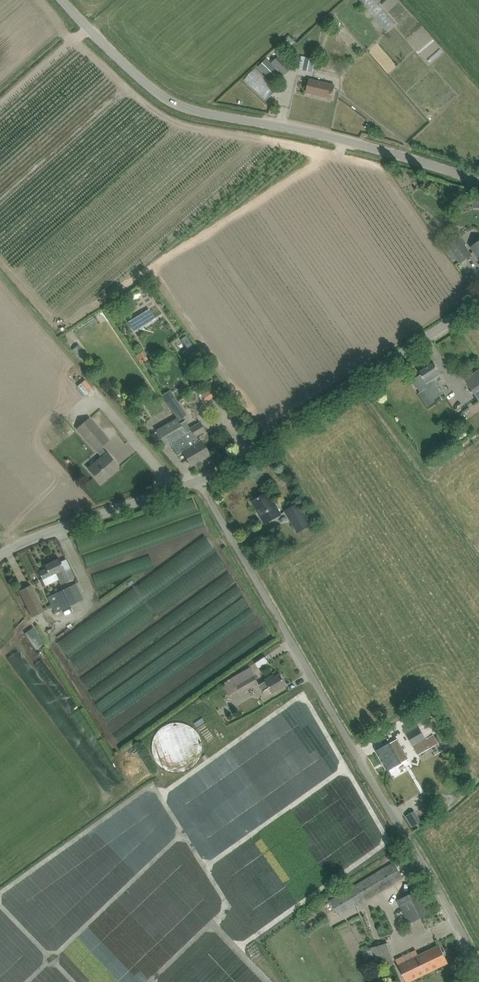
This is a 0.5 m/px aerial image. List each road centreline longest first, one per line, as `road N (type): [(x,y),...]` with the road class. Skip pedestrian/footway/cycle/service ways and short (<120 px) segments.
road 1 (unclassified): [(478,963),(204,490)]
road 2 (unclassified): [(478,181),(310,130),(167,100),(65,0)]
road 3 (unclassified): [(204,490),(478,311)]
road 4 (unclassified): [(0,561),(129,510),(204,490)]

